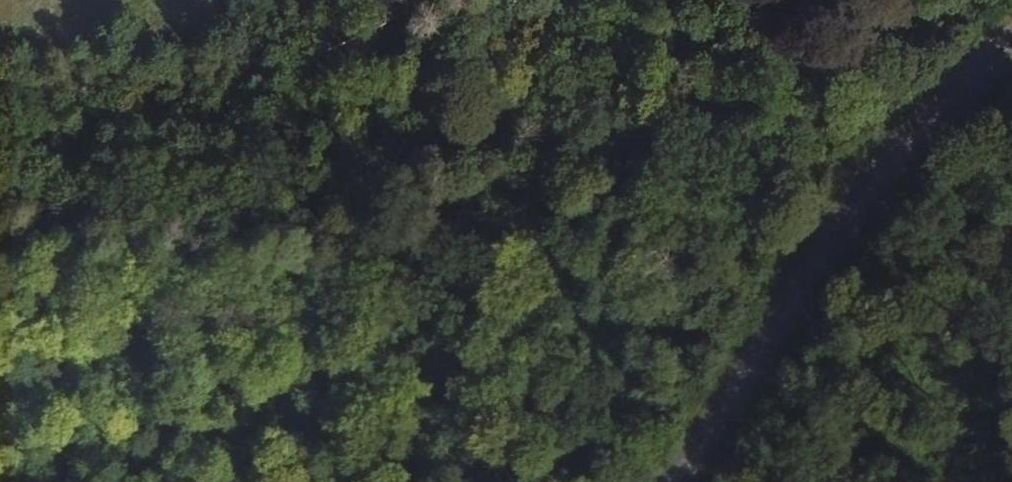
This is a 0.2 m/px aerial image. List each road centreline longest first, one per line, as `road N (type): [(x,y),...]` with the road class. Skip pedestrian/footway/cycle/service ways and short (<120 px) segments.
road 1 (primary): [(685,481),(824,256),(966,84),(1011,55)]

